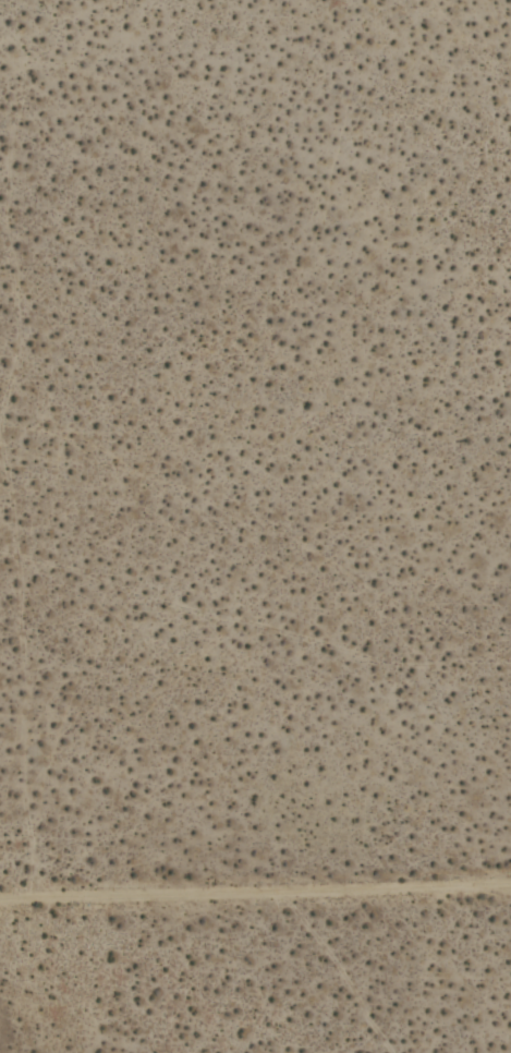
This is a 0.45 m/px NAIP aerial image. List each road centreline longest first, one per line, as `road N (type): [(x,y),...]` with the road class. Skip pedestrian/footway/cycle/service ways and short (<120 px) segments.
road 1 (track): [(0,901),(510,884)]

